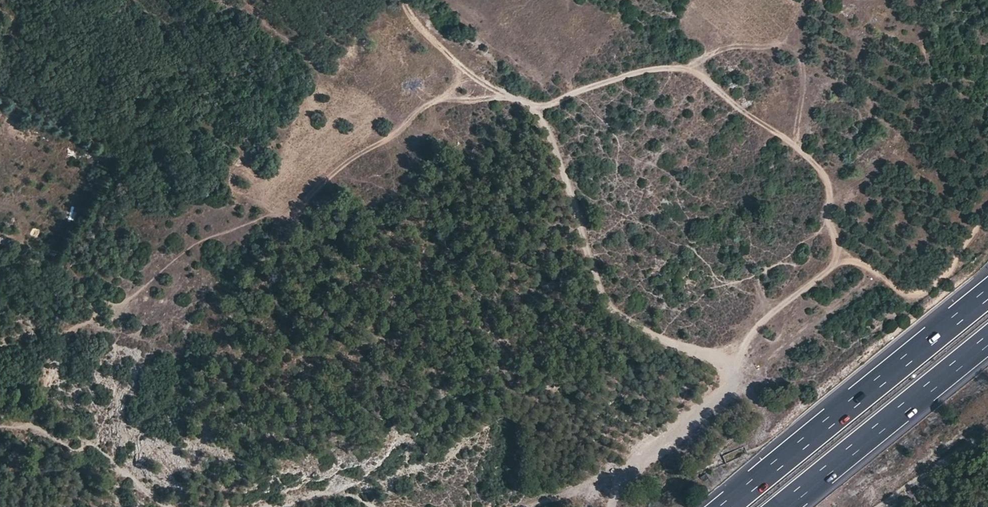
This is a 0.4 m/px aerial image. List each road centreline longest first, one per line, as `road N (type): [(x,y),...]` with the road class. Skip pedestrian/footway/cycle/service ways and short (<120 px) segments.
road 1 (track): [(611,506),(652,449),(725,392),(728,375),(603,298),(535,109),(474,76),(422,30),(403,0)]
road 2 (track): [(838,264),(823,174),(700,74),(685,68),(634,72),(535,109)]
road 3 (track): [(728,375),(751,334),(838,264),(868,266),(913,297),(927,290),(987,208)]
road 4 (motorway): [(987,294),(726,506)]
road 5 (motorway): [(780,506),(987,338)]
road 6 (track): [(794,147),(800,59),(783,47),(743,46),(718,49),(685,68)]

